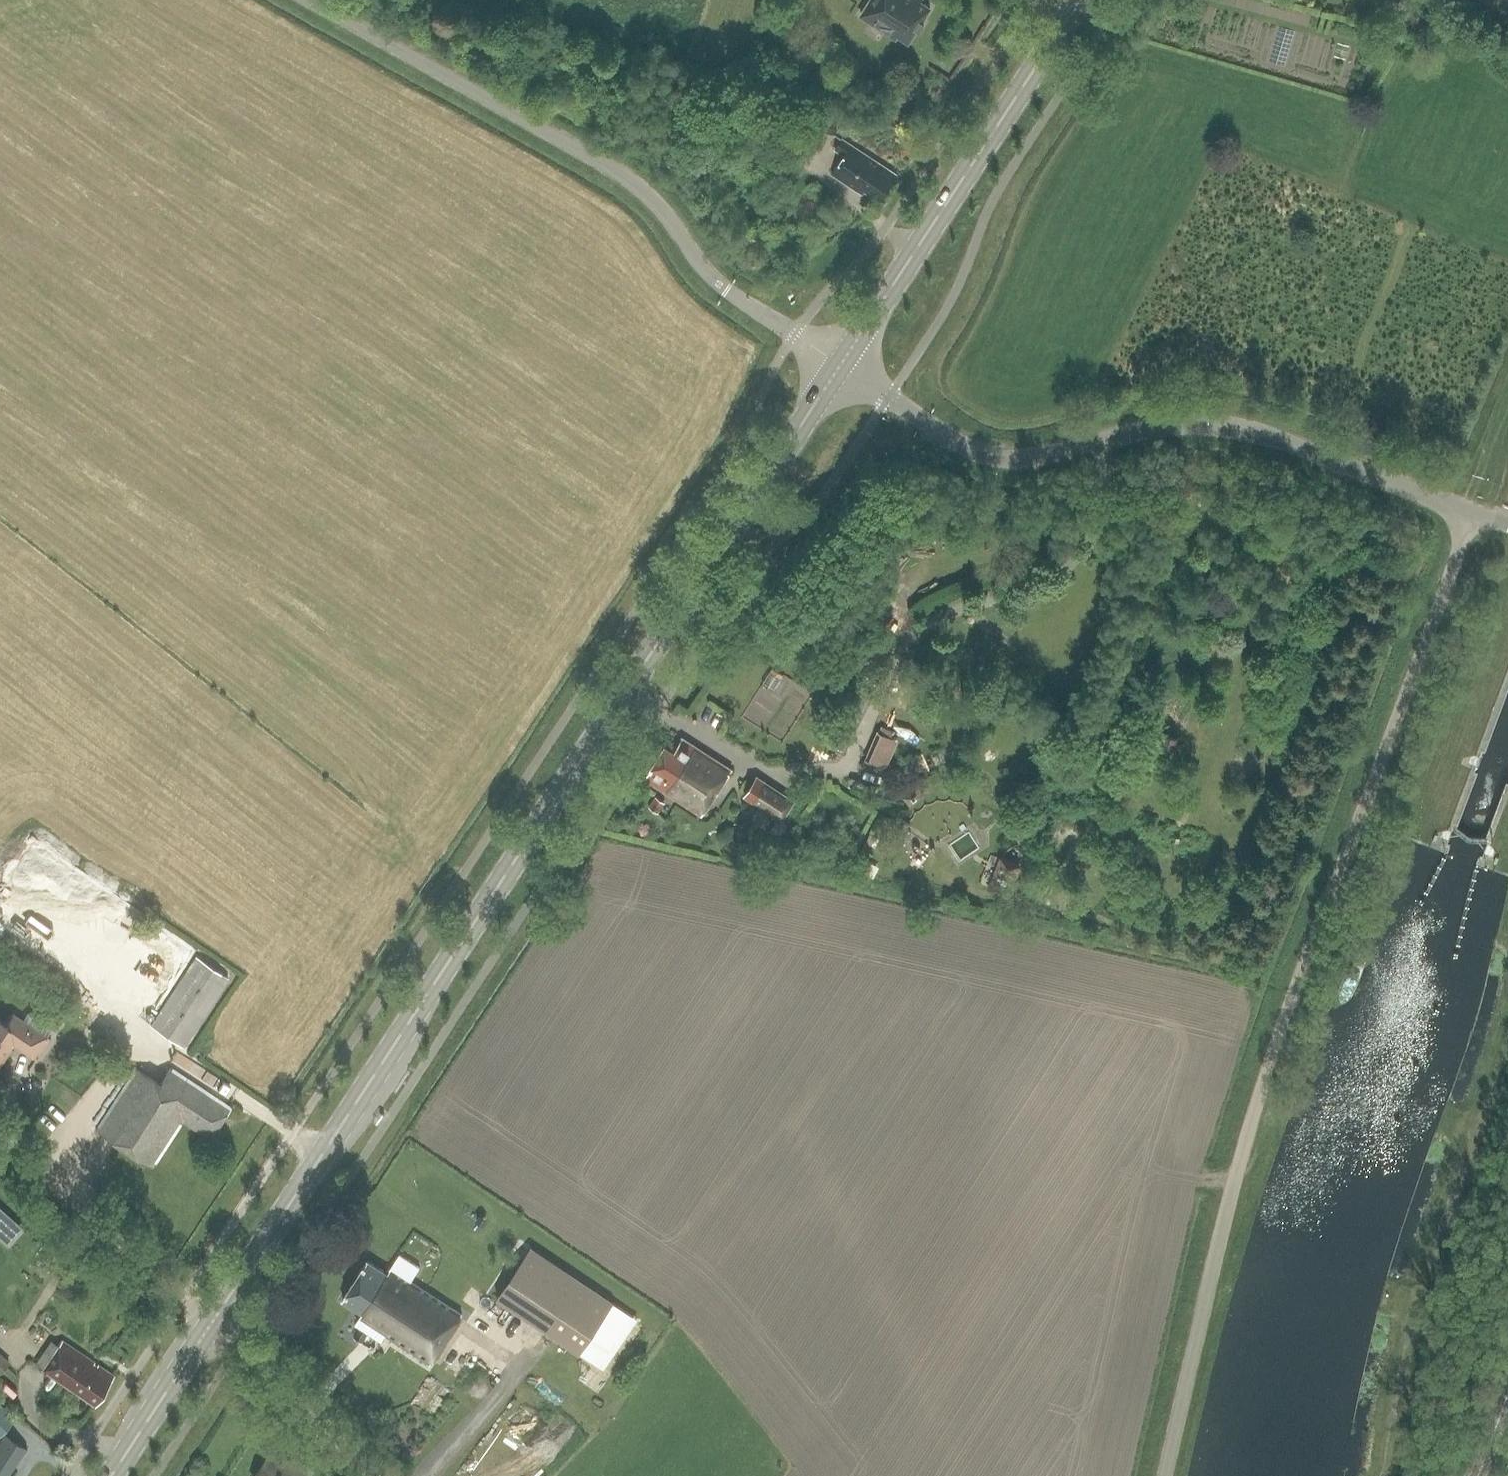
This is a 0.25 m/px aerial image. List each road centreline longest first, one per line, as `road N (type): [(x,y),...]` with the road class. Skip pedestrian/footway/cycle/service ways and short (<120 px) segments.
road 1 (secondary): [(212,1329),(841,365)]
road 2 (unclassified): [(1166,1475),(1233,1188),(1281,1031),(1475,513)]
road 3 (unclassified): [(1475,513),(1236,426),(1161,427),(1050,455),(989,455),(841,365)]
road 4 (unclassified): [(841,365),(728,291),(701,267),(655,200),(623,175),(314,0)]
road 5 (secondary): [(841,365),(1080,0)]
road 6 (unclassified): [(212,1329),(0,1132)]
road 7 (unclassified): [(369,1475),(212,1329)]
road 8 (secondary): [(115,1475),(212,1329)]

